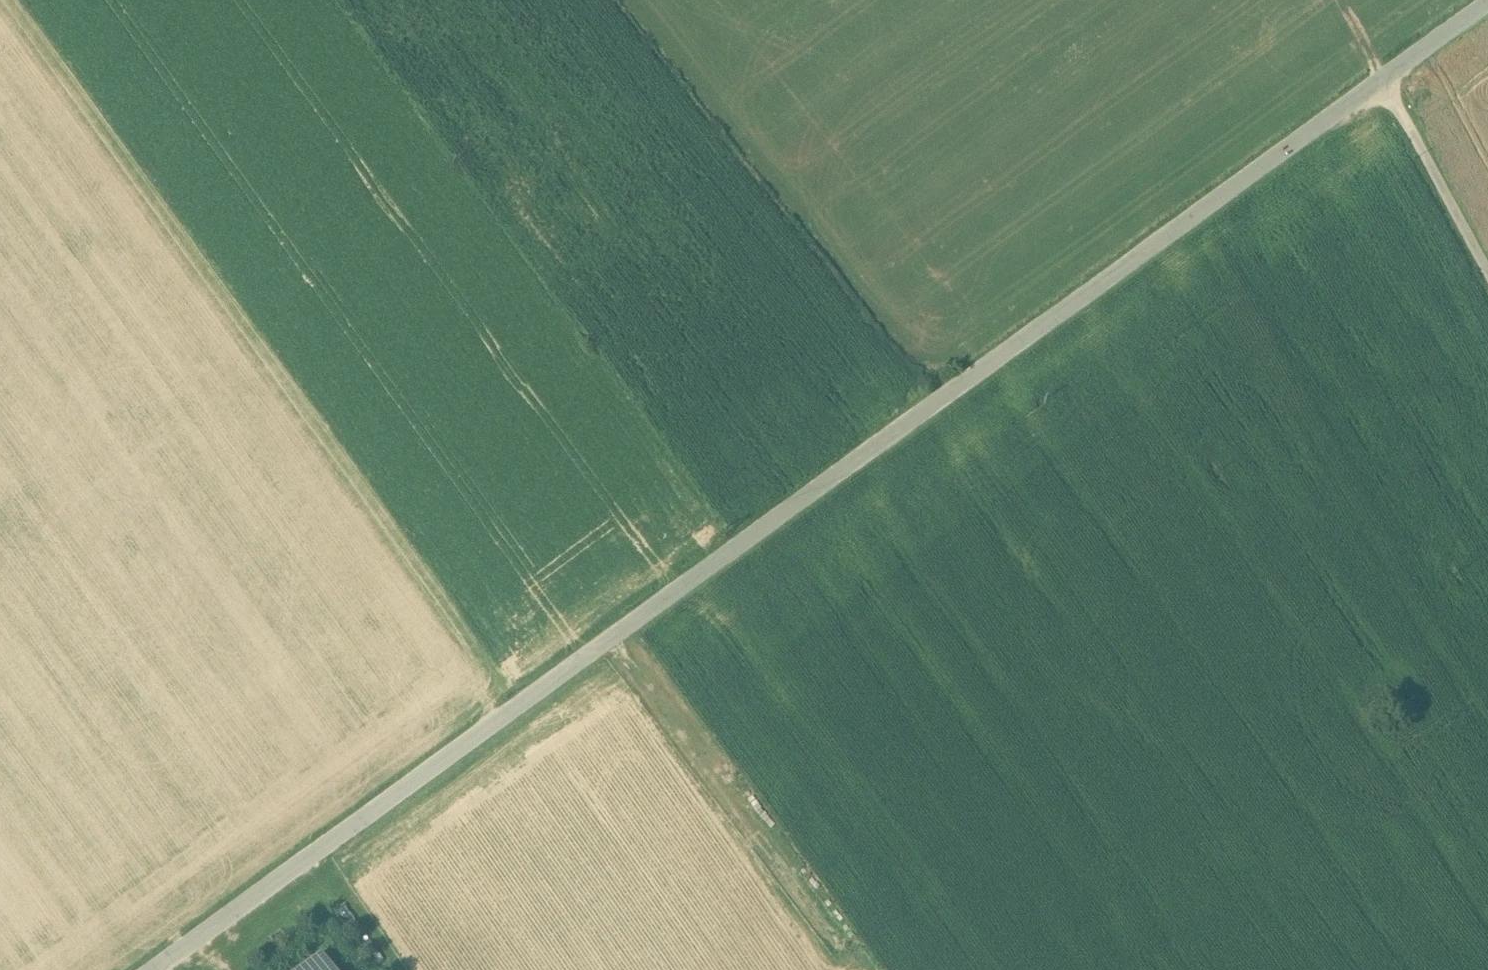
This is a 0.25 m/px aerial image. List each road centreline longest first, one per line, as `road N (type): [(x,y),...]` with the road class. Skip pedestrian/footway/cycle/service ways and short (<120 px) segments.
road 1 (unclassified): [(1487,4),(150,969)]

